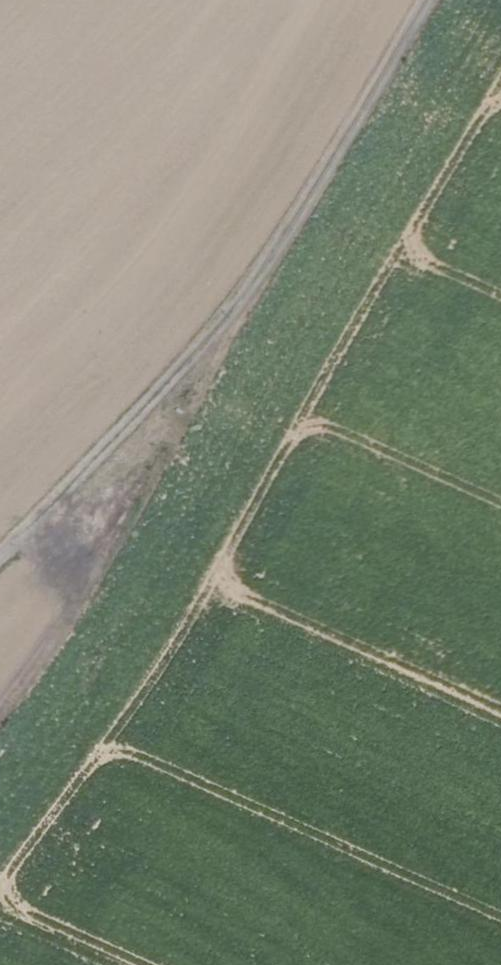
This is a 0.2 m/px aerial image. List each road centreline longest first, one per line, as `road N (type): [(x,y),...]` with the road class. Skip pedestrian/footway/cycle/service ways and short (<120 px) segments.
road 1 (track): [(431,0),(76,616),(0,718)]
road 2 (track): [(300,223),(173,382),(0,564)]

